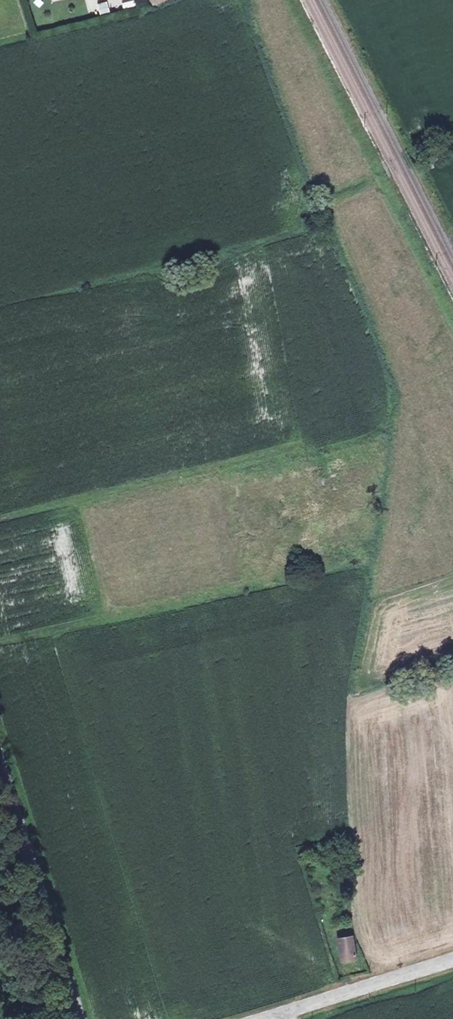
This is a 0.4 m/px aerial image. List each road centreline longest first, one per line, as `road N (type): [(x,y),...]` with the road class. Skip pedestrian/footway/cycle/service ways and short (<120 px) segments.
road 1 (unclassified): [(77,1018),(0,760)]
road 2 (tertiary): [(262,1018),(452,959)]

